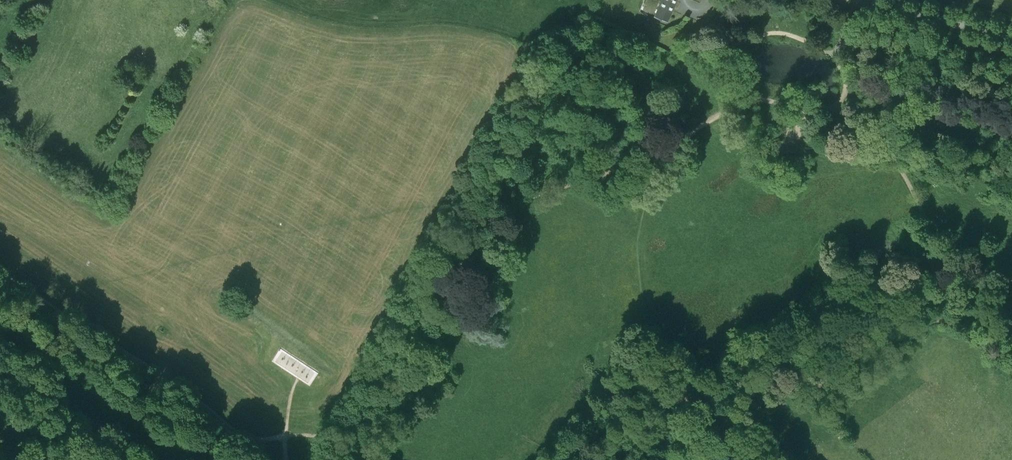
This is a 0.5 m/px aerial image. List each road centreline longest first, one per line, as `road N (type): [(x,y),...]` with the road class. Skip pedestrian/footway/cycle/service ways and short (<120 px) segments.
road 1 (track): [(150,459),(32,391)]

